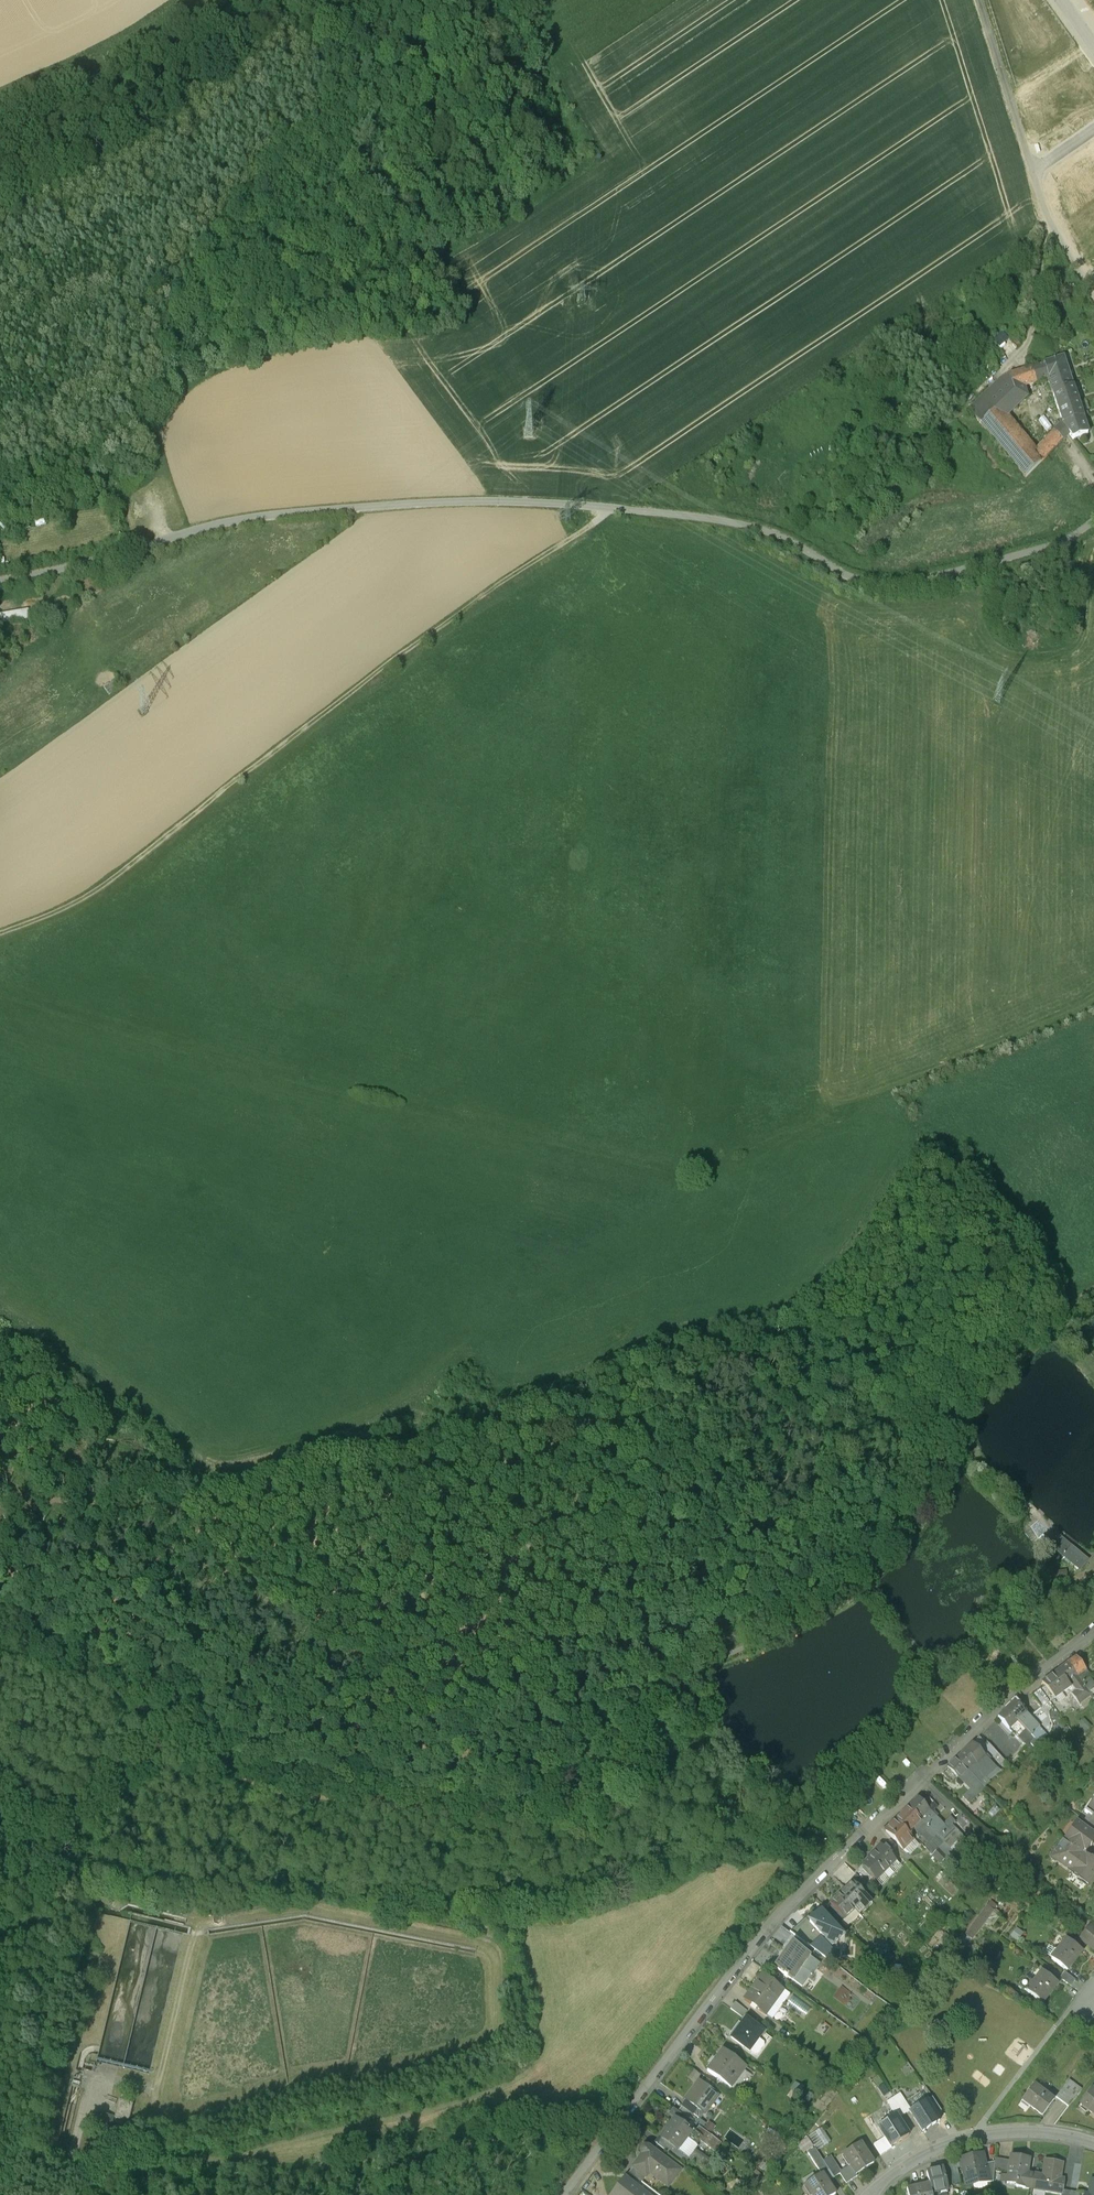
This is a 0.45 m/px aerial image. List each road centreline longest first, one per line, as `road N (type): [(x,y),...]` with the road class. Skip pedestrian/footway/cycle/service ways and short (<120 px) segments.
road 1 (track): [(704,1675),(583,1784),(541,1804),(496,1810),(256,1775),(0,1620)]
road 2 (residential): [(564,2194),(802,1891),(1093,1623)]
road 3 (track): [(0,929),(78,898),(149,849),(545,547),(619,508)]
road 4 (track): [(1093,1282),(982,1373),(906,1537),(884,1566),(704,1675)]
road 5 (track): [(1093,299),(1046,216),(980,0)]
road 6 (residential): [(1093,2145),(1018,2132),(969,2139),(914,2161),(869,2194)]

